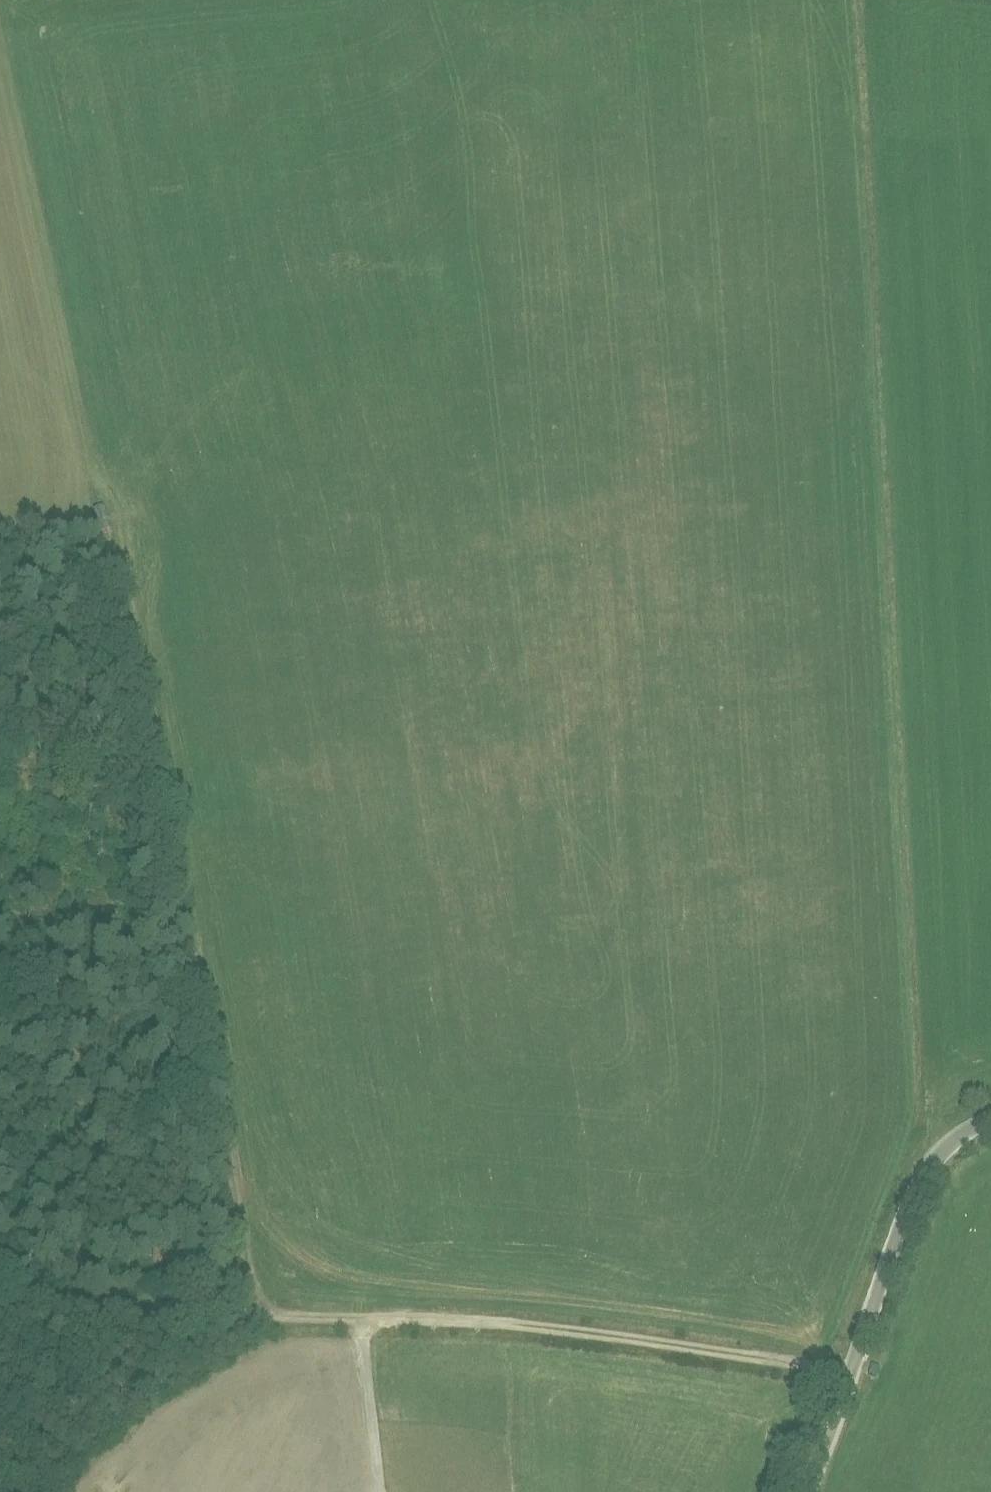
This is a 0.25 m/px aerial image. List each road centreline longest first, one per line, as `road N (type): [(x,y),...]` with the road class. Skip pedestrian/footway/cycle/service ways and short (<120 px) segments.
road 1 (track): [(0,1304),(510,1323),(854,1372)]
road 2 (unclassified): [(809,1491),(915,1198),(950,1146),(990,1120)]

